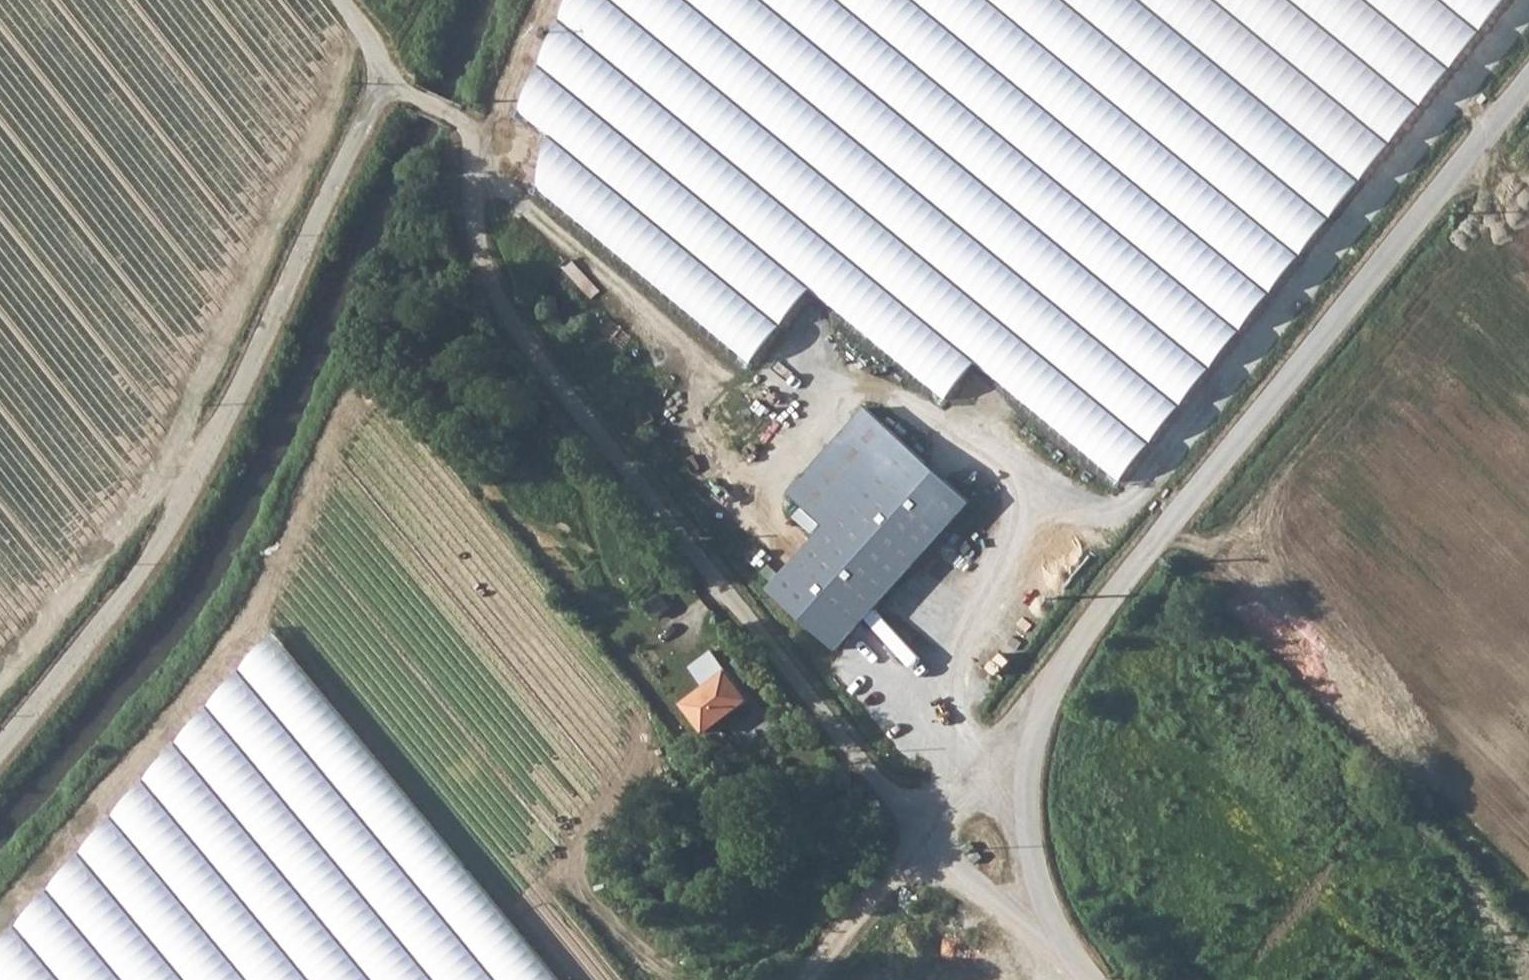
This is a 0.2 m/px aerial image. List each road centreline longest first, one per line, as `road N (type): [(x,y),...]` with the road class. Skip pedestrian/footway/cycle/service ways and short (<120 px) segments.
road 1 (unclassified): [(1089,979),(1059,944),(1031,875),(1020,819),(1038,720),(1067,653),(1528,73)]
road 2 (track): [(919,821),(896,872),(805,979)]

